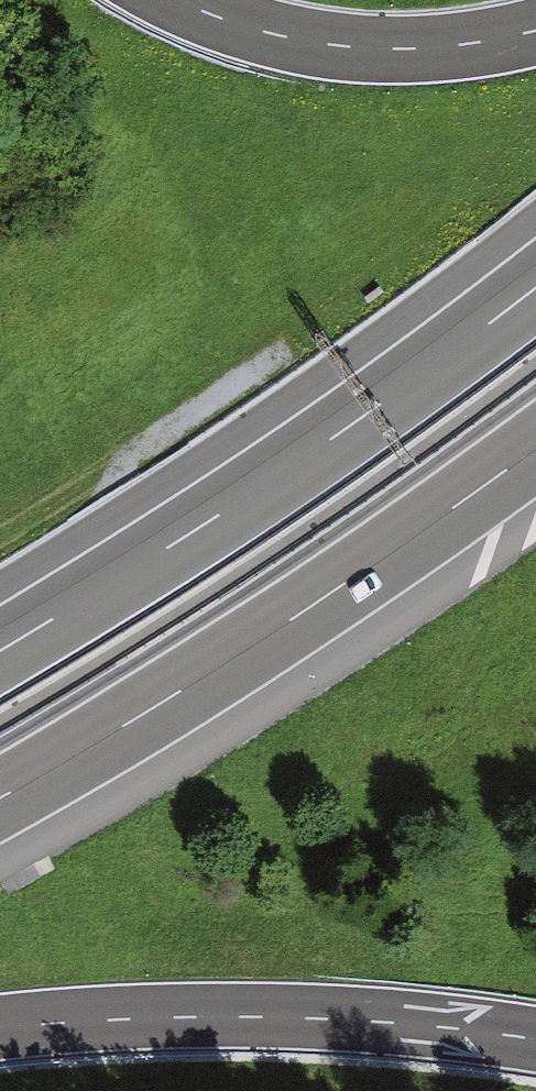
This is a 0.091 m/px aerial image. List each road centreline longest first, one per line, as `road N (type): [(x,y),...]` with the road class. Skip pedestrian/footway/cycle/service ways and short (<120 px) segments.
road 1 (motorway): [(535,287),(318,450),(0,654)]
road 2 (motorway): [(0,803),(222,672),(535,449)]
road 3 (motorway): [(0,1026),(313,1017),(535,1040)]
road 4 (motorway): [(535,57),(386,79),(262,62),(137,15),(119,0)]

